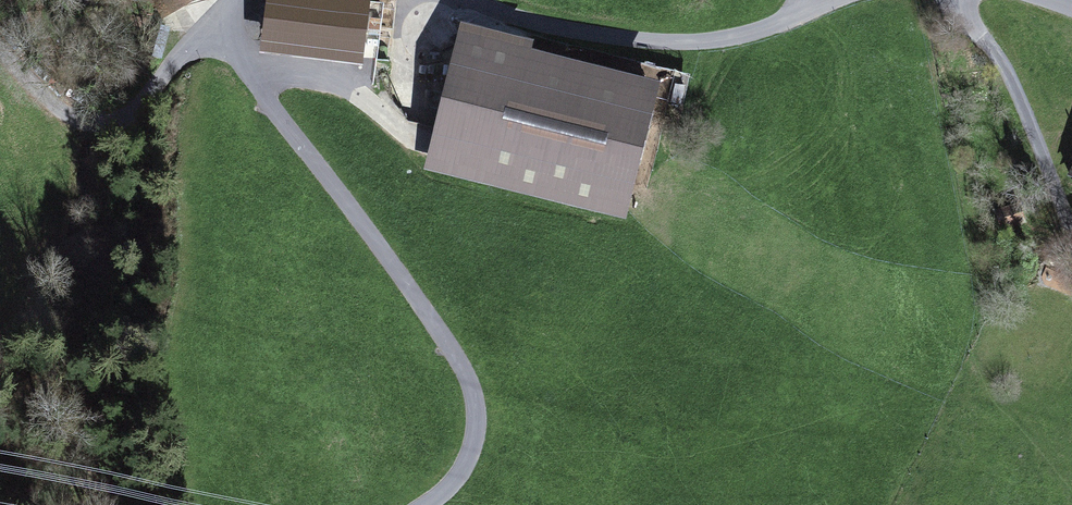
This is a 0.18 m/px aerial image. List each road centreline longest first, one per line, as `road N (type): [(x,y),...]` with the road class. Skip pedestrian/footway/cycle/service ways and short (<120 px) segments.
road 1 (track): [(215,29),(391,259),(475,389),(473,456),(431,504)]
road 2 (track): [(849,0),(717,41),(581,39),(469,0)]
road 3 (track): [(232,0),(215,29),(120,115),(55,108),(0,54)]

